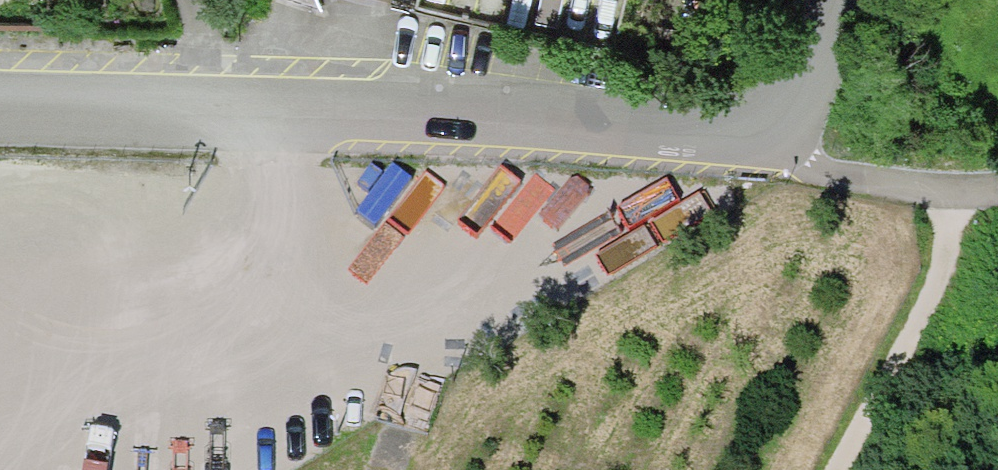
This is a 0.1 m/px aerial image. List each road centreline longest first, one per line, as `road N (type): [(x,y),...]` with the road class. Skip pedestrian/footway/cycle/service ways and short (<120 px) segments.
road 1 (unclassified): [(0,102),(762,132)]
road 2 (track): [(263,110),(285,216),(396,281),(402,426),(383,469)]
road 3 (residential): [(997,180),(972,184),(762,132)]
road 4 (residential): [(762,132),(835,0)]

